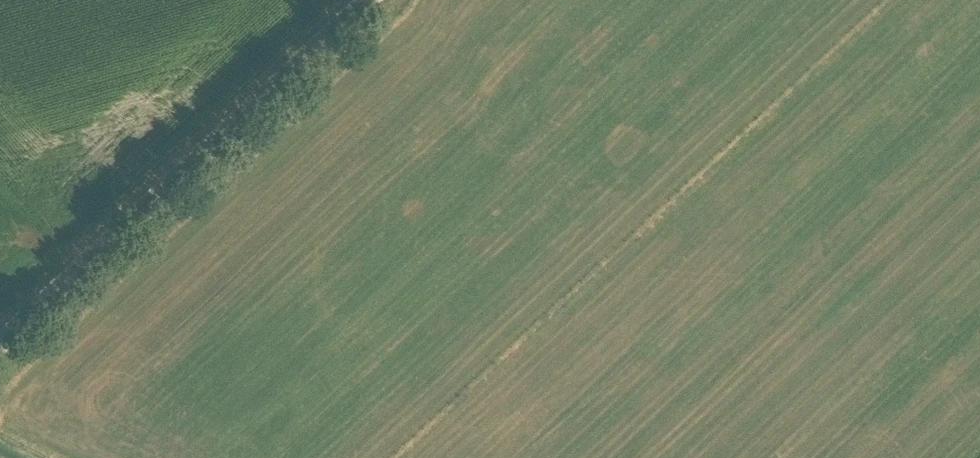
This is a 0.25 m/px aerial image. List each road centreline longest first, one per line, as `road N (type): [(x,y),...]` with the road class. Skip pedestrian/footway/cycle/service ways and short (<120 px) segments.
road 1 (unclassified): [(0,337),(353,0)]

